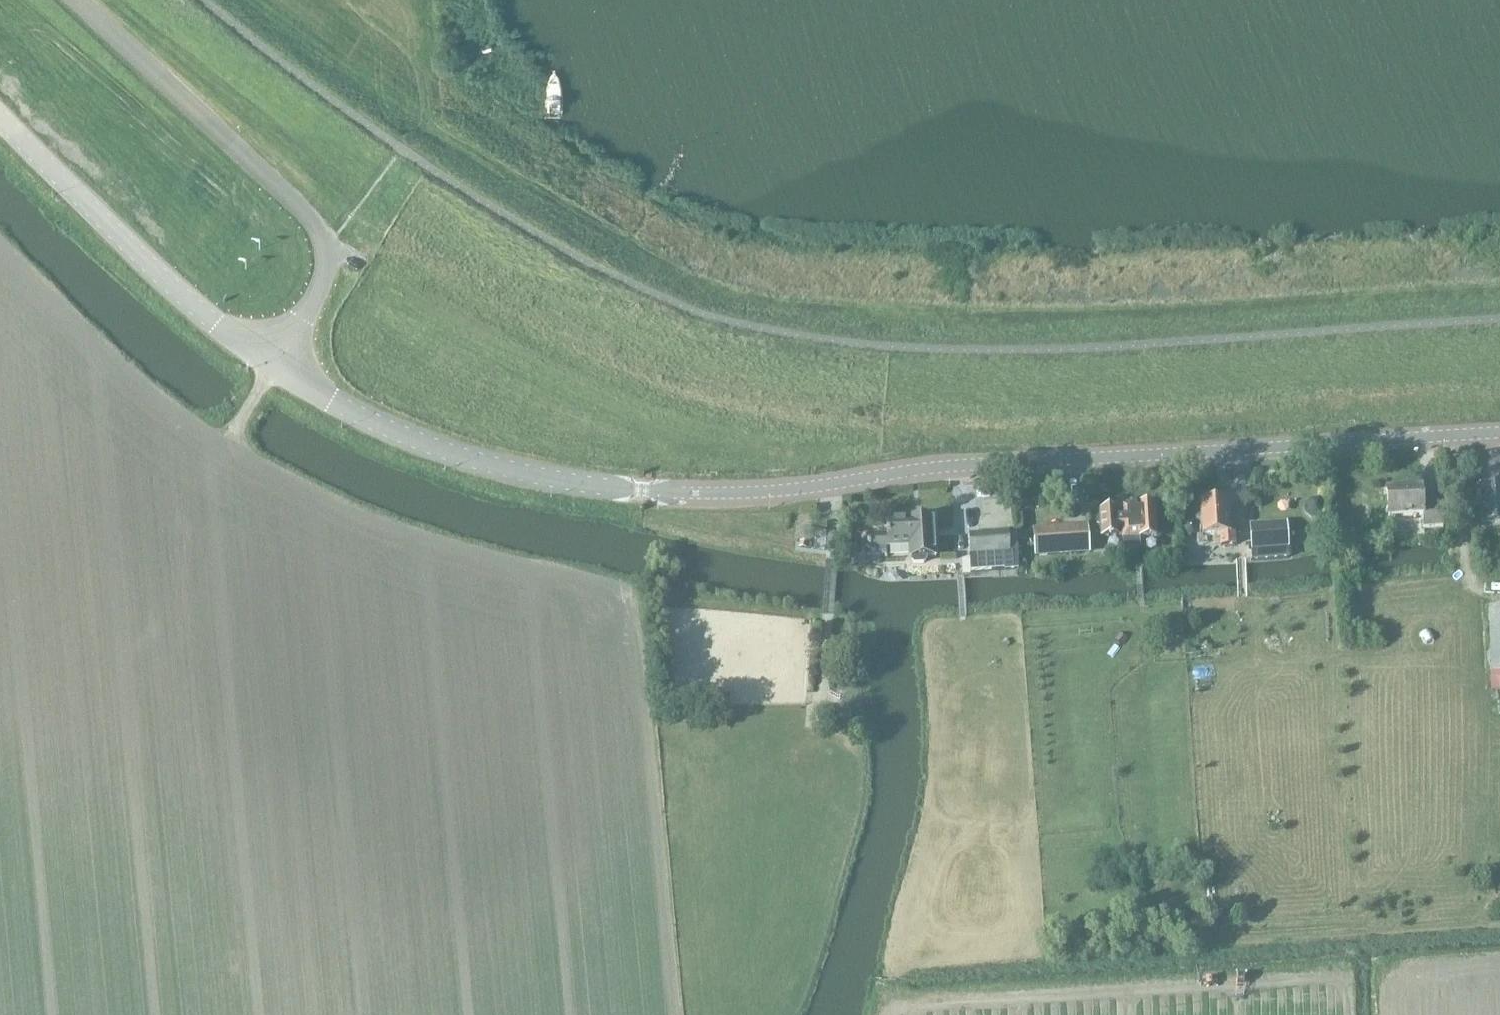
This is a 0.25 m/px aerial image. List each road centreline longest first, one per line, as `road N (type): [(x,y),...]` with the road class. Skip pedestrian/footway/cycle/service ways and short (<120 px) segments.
road 1 (tertiary): [(1499,432),(938,467),(735,492),(641,491),(540,474),(399,433),(276,361),(154,269),(0,115)]

